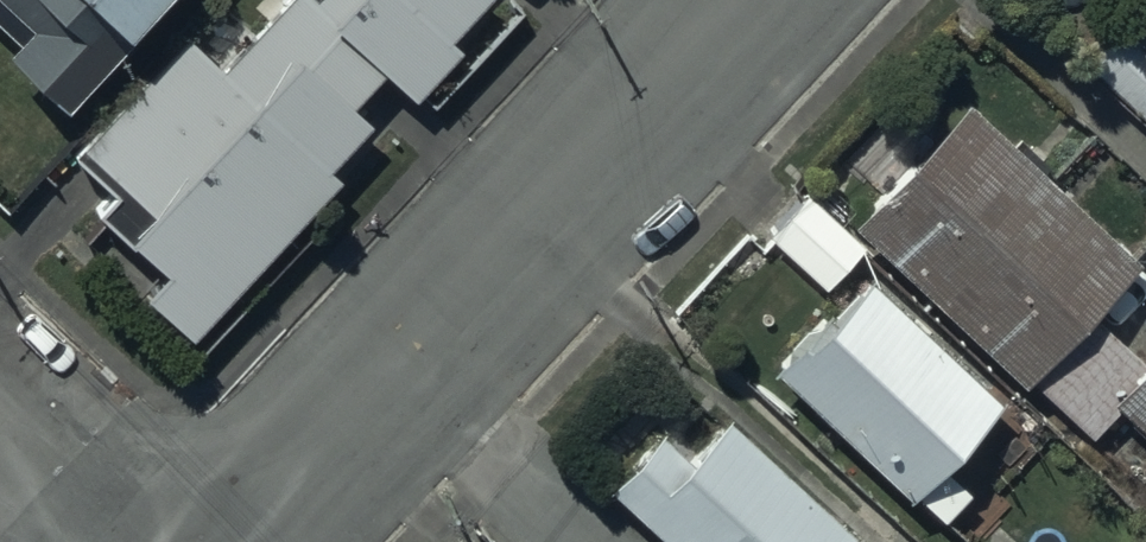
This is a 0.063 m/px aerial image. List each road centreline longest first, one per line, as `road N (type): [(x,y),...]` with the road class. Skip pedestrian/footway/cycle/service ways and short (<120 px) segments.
road 1 (unclassified): [(756,0),(257,541)]
road 2 (unclassified): [(129,541),(0,421)]

